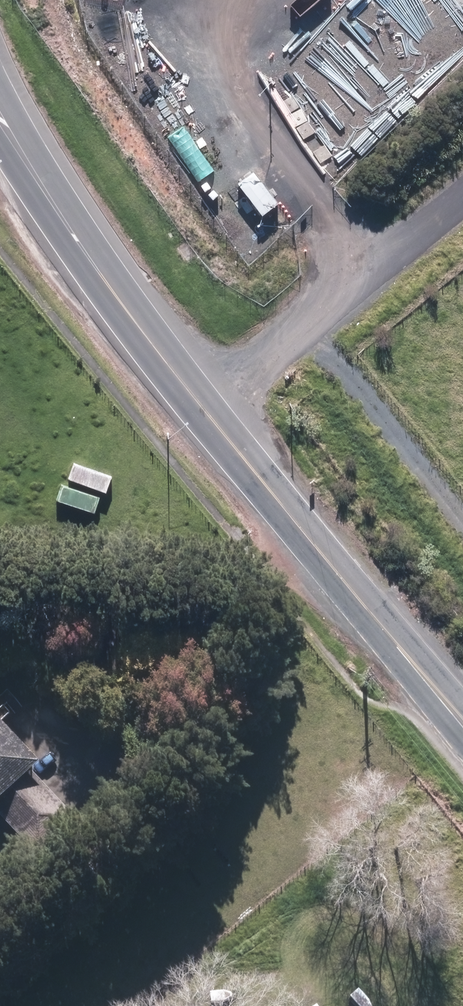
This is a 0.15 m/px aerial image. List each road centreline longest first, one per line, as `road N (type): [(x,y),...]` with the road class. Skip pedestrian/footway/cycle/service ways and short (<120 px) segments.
road 1 (secondary): [(462,726),(201,409),(0,123)]
road 2 (track): [(318,550),(132,719),(111,757),(96,767),(81,767),(32,717)]
road 3 (track): [(201,409),(462,195)]

